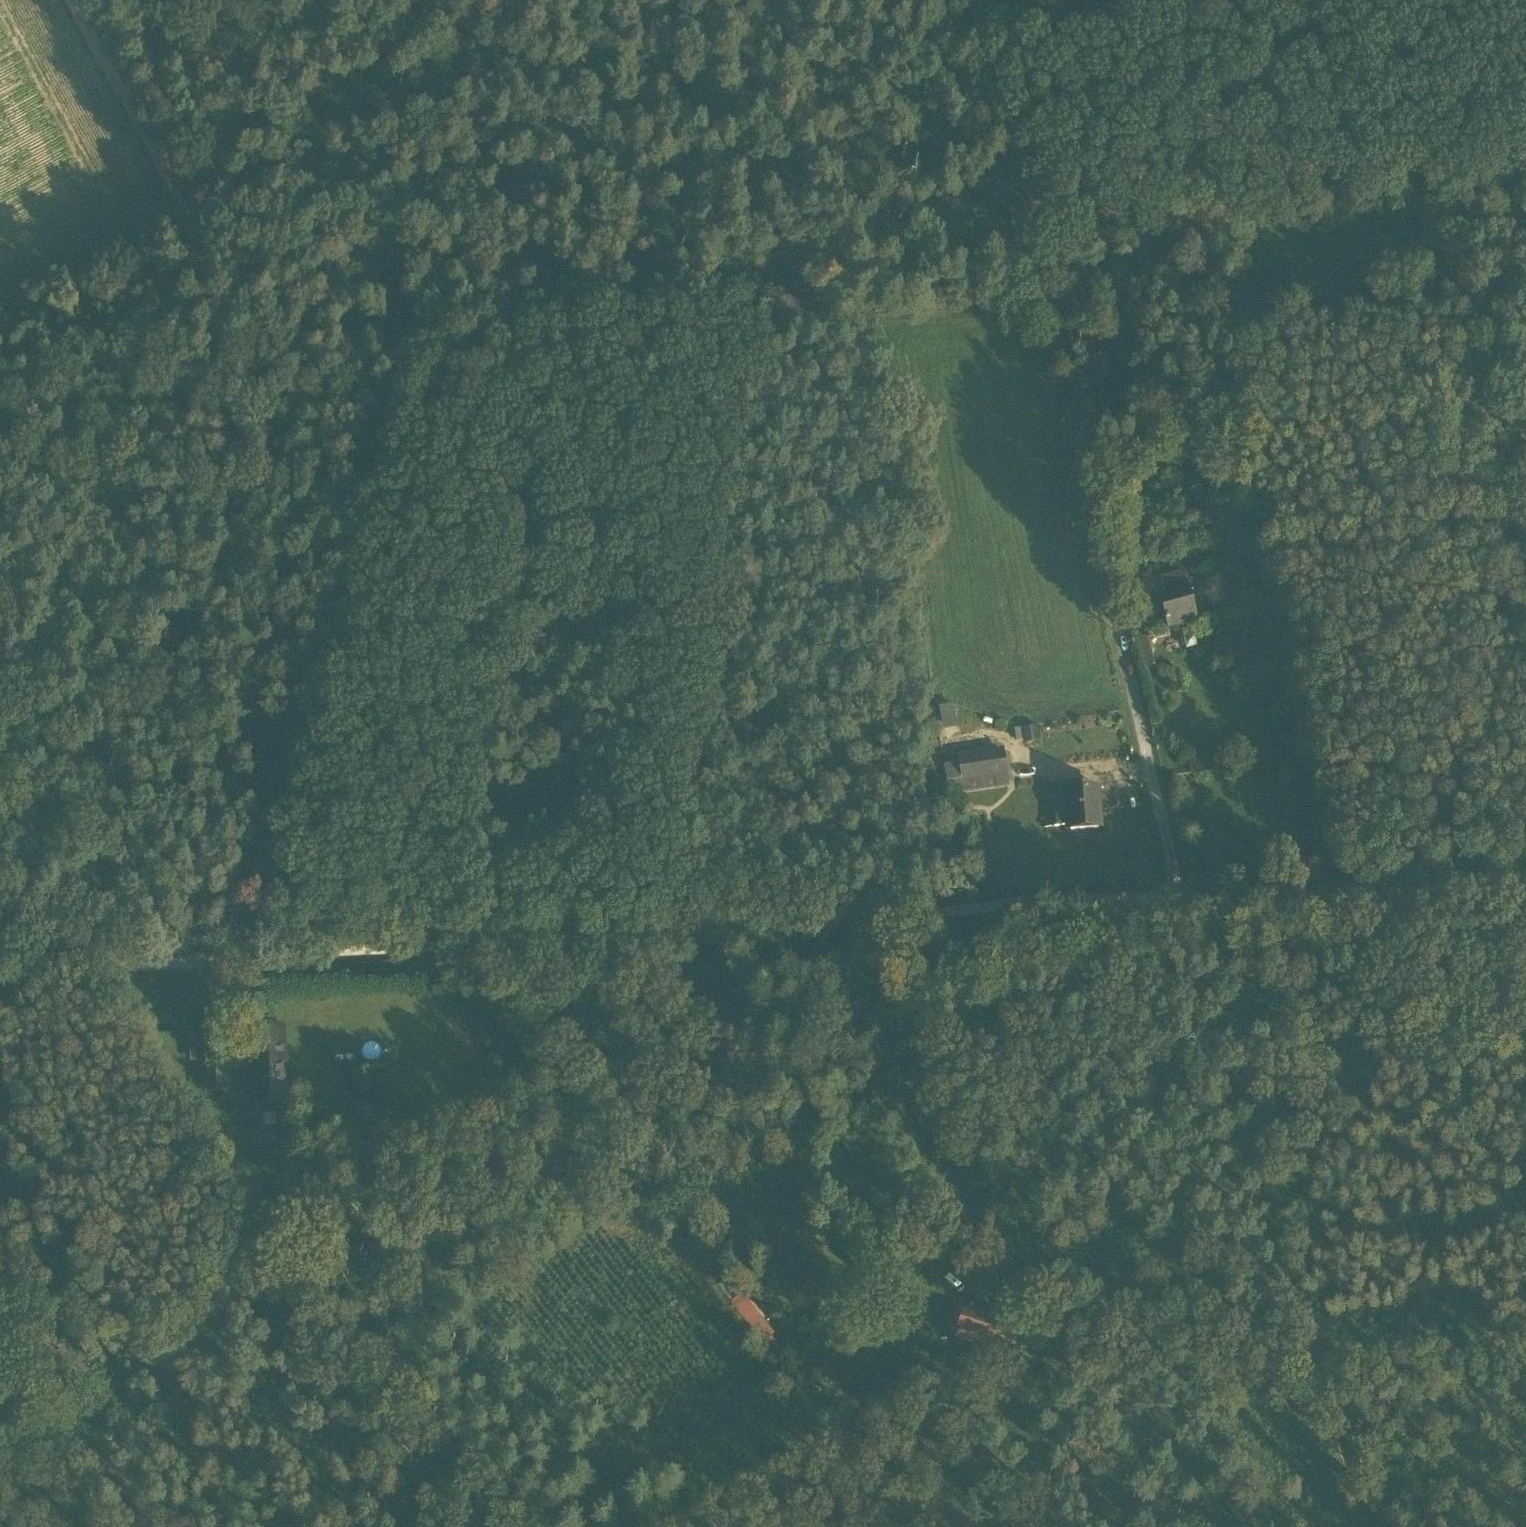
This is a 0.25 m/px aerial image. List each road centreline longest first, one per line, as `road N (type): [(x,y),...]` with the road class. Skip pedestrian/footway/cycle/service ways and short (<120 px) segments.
road 1 (track): [(0,969),(1178,904)]
road 2 (track): [(690,1526),(844,1430),(1307,1365)]
road 3 (track): [(0,798),(195,217)]
road 4 (track): [(1307,1365),(1233,1147),(1178,904)]
road 5 (track): [(1178,904),(1525,883)]
road 6 (unclassified): [(1178,904),(1101,565)]
road 7 (track): [(1101,565),(1033,260)]
road 8 (track): [(195,217),(77,0)]
road 9 (track): [(270,0),(195,217)]
road 10 (track): [(1307,1365),(1525,1337)]
road 11 (track): [(1362,1526),(1307,1365)]

